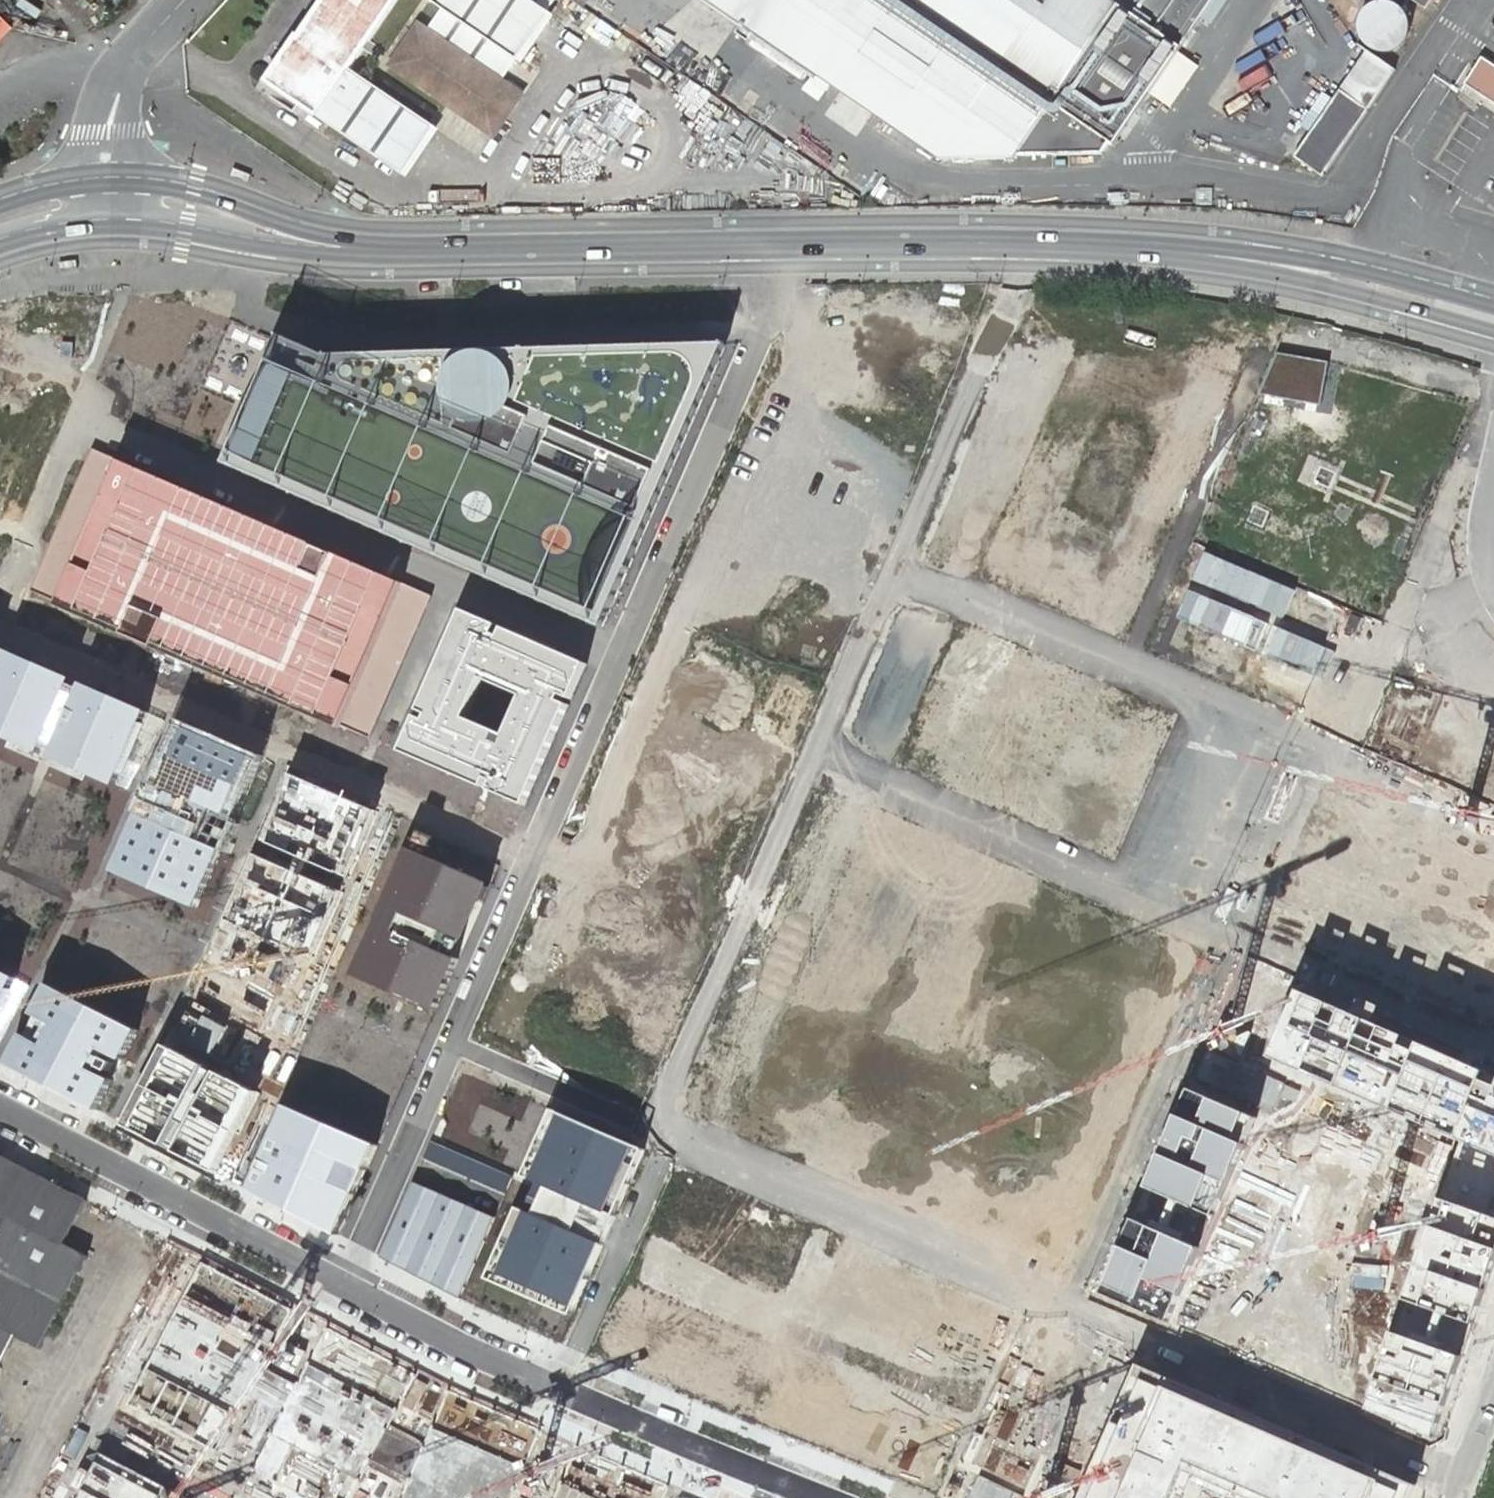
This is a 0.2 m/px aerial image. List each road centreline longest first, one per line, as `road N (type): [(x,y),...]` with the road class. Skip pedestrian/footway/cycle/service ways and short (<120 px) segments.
road 1 (unknown): [(557,1389),(666,1134),(667,1093),(1011,289)]
road 2 (unknown): [(621,653),(817,739),(841,767),(1493,1053)]
road 3 (residential): [(451,1035),(770,310),(772,264)]
road 4 (secondary): [(773,252),(1093,255),(1211,265),(1325,282),(1493,330)]
road 5 (secondary): [(1493,307),(1341,265),(1205,245),(964,234),(774,236)]
road 6 (secondary): [(774,236),(322,235),(194,192),(109,183)]
road 7 (secondary): [(111,217),(342,256),(773,252)]
road 8 (unknown): [(892,561),(1493,827)]
road 9 (unknown): [(616,1253),(986,1406),(1036,1291)]
road 10 (unknown): [(653,1128),(1071,1306)]
road 11 (residential): [(341,1285),(712,1454)]
road 12 (unknown): [(1233,939),(1071,1306)]
road 13 (residential): [(0,1107),(341,1285)]
road 14 (residential): [(1124,1329),(1463,1473)]
road 15 (unknown): [(1260,357),(1126,665)]
road 16 (residential): [(341,1285),(451,1035)]
road 17 (residential): [(451,1035),(653,1128)]
road 18 (unknown): [(1180,915),(1263,725)]
road 19 (unclassified): [(185,0),(122,80),(109,183)]
road 20 (unknown): [(228,1497),(65,1412)]
road 21 (residential): [(1124,1329),(1051,1497)]

